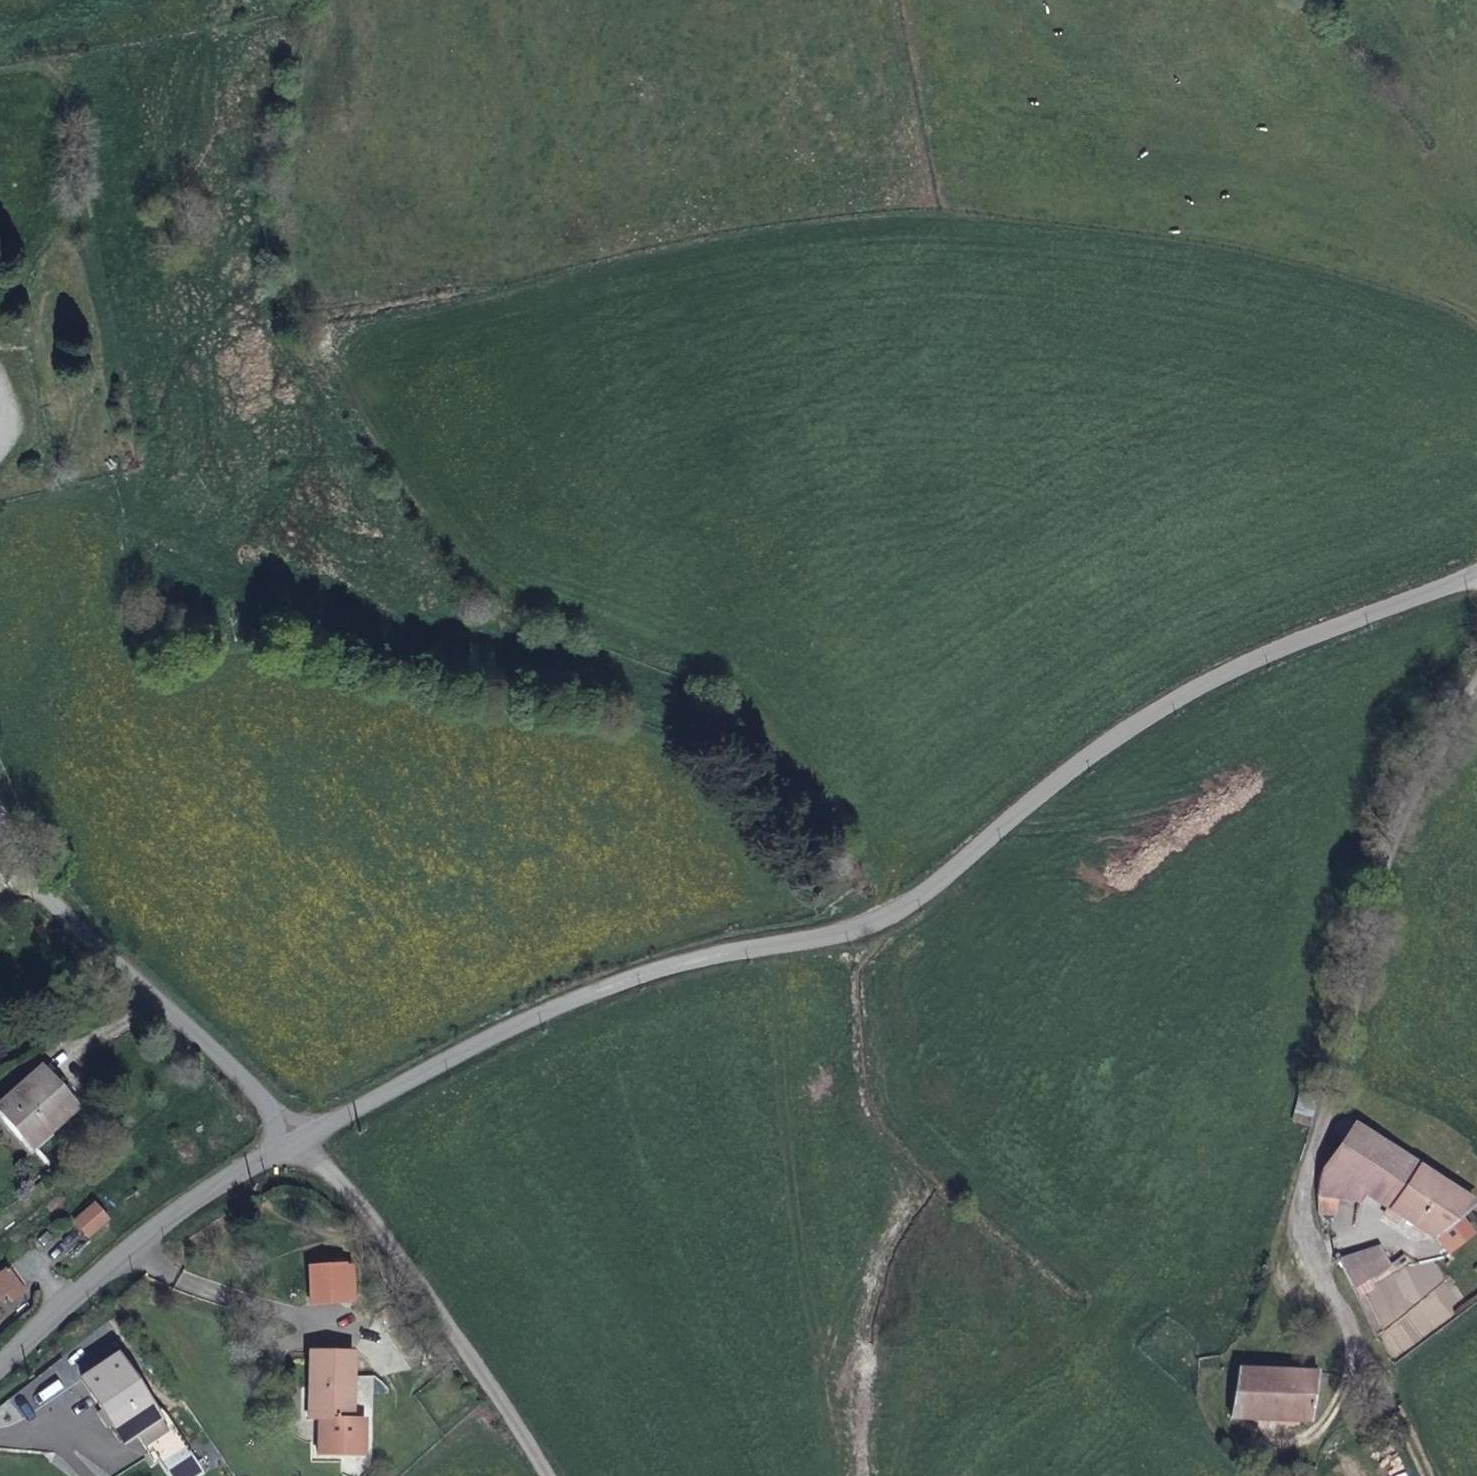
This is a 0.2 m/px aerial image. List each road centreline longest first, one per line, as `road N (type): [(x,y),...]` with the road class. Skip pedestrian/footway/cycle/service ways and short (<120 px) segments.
road 1 (unclassified): [(1476,581),(1288,645),(1064,766),(907,906),(616,980),(315,1141)]
road 2 (residential): [(1476,634),(1358,884),(1310,1151)]
road 3 (unclassified): [(0,815),(65,921),(315,1141)]
road 4 (residential): [(550,1475),(315,1141)]
road 5 (unclassified): [(315,1141),(71,1296),(0,1368)]

